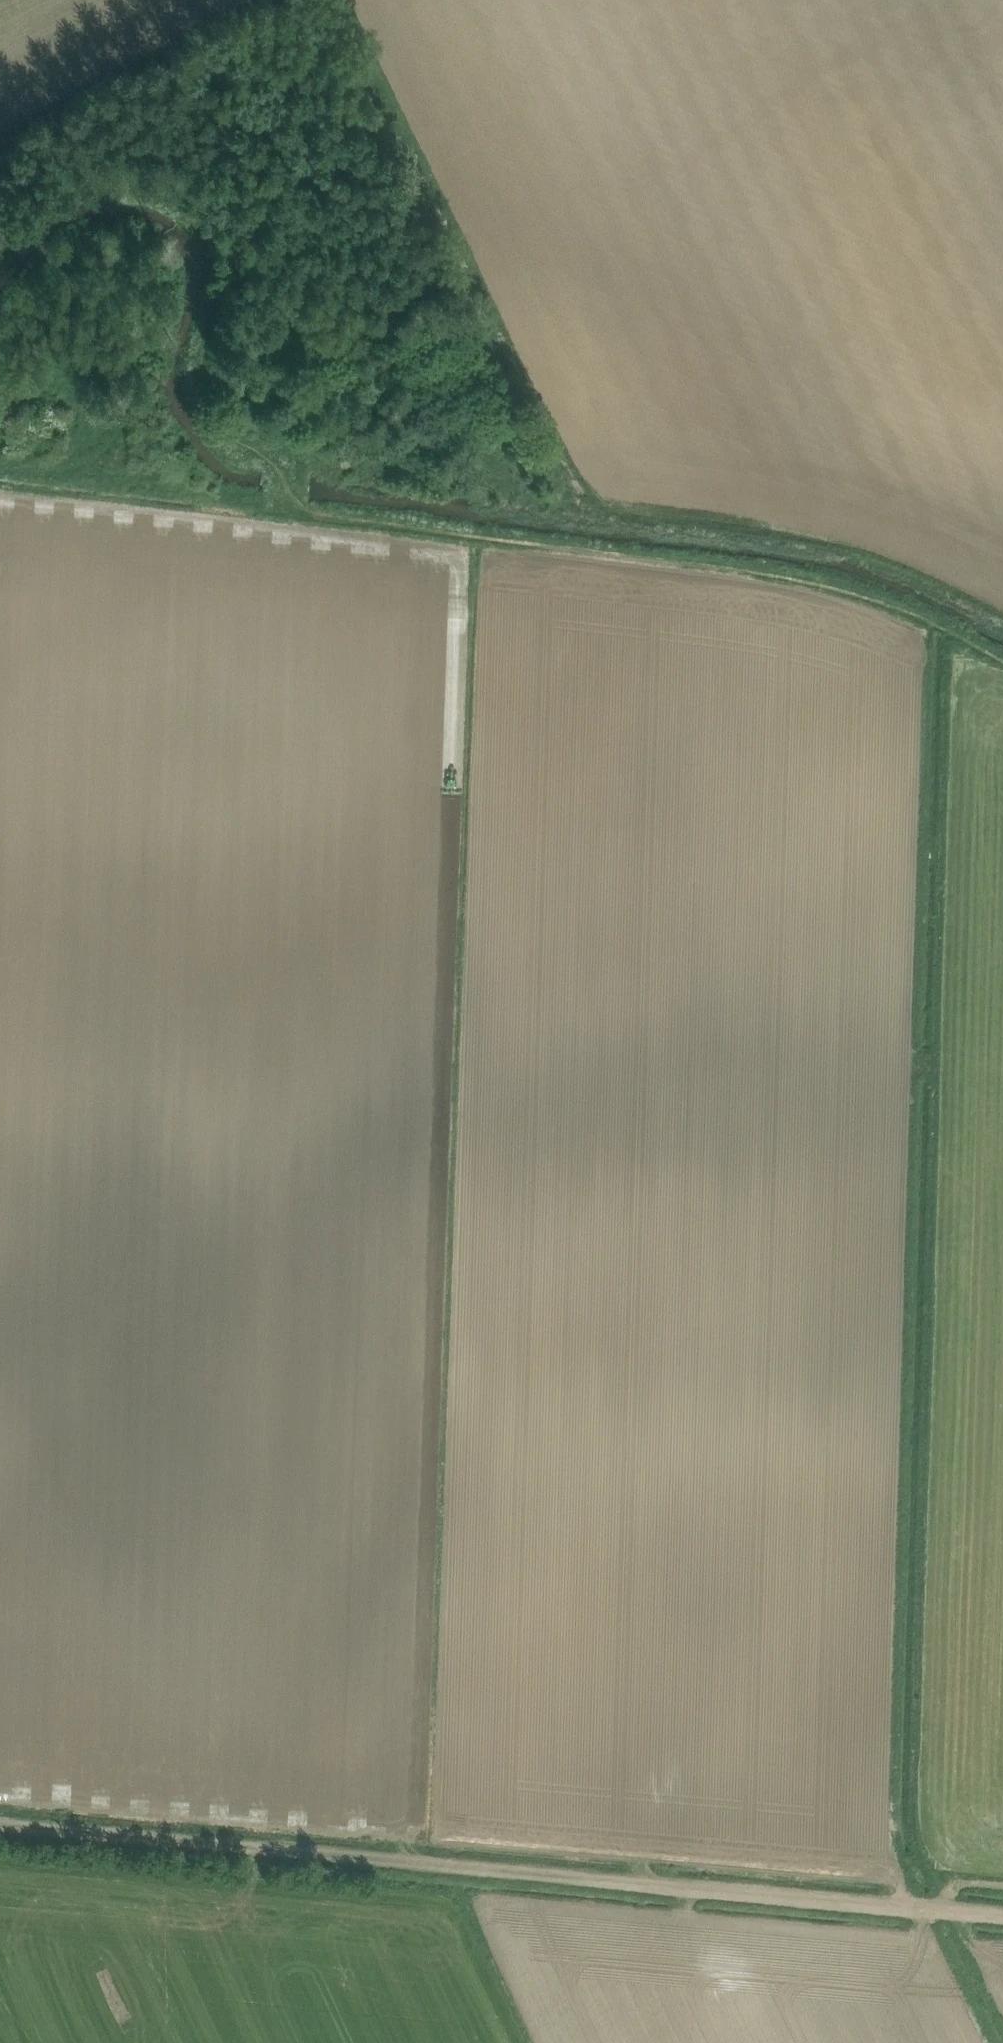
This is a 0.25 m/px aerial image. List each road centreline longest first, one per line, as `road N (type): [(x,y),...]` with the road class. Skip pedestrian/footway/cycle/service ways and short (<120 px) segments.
road 1 (track): [(0,262),(61,209),(155,199),(189,212),(208,249),(199,392),(228,442),(253,457),(280,458),(288,513),(759,573),(865,599),(1002,661)]
road 2 (track): [(1002,1917),(0,1826)]

